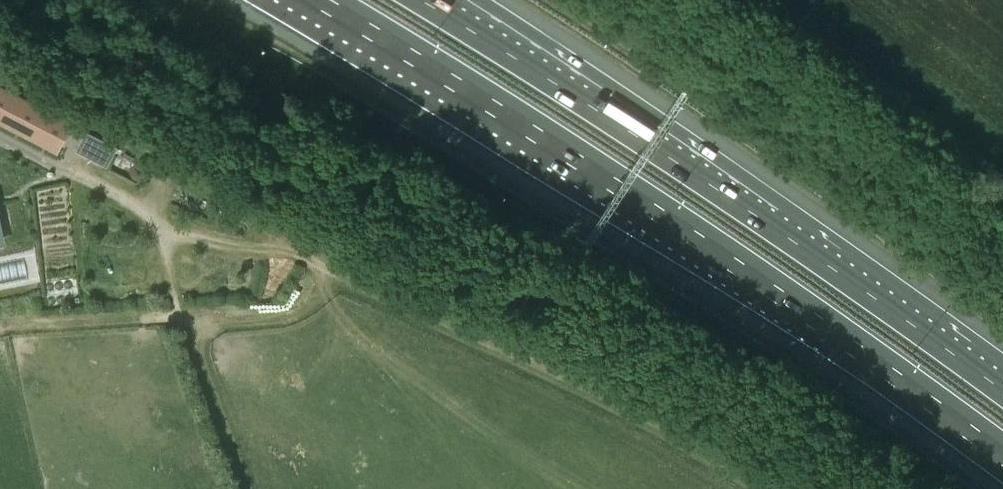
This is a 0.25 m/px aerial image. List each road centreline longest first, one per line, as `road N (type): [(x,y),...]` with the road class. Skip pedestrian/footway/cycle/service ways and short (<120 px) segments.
road 1 (motorway): [(314,0),(594,173),(1002,456)]
road 2 (track): [(0,328),(271,315),(314,297),(329,279),(320,263),(293,252),(186,236),(0,135)]
road 3 (motorway): [(1002,373),(782,214),(453,0)]
road 4 (track): [(247,488),(199,364),(210,327),(230,317)]

